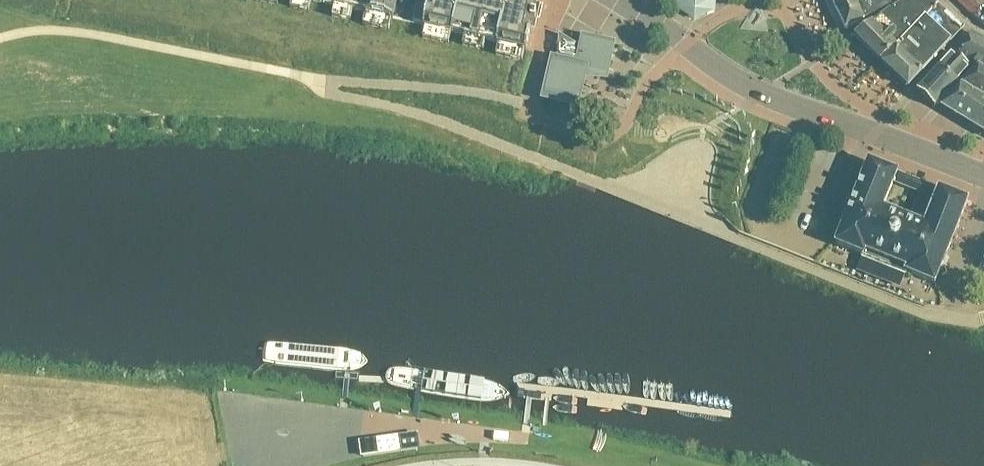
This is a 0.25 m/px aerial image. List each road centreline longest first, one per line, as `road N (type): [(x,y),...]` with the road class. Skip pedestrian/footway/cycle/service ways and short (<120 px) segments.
road 1 (residential): [(620,0),(763,93),(983,174)]

